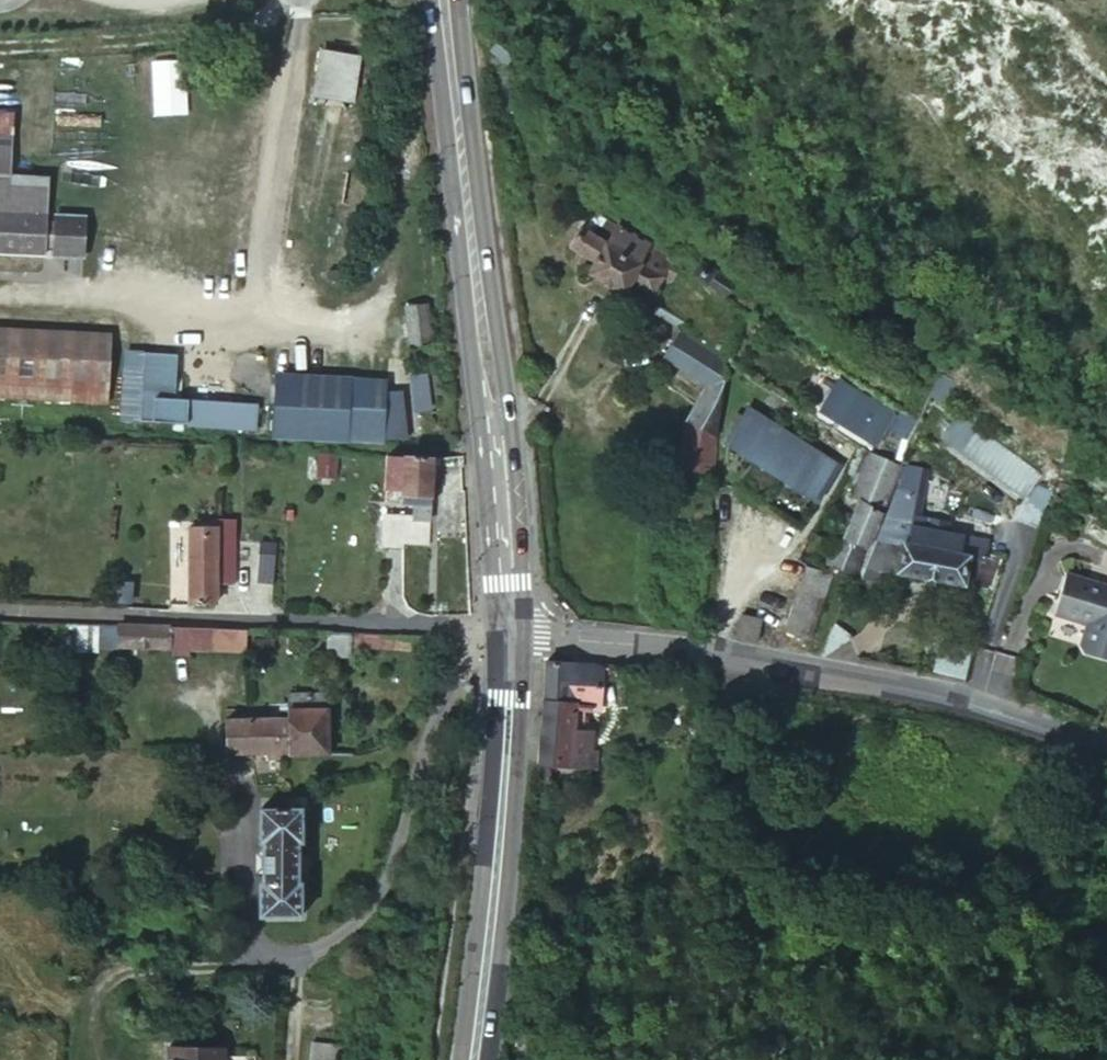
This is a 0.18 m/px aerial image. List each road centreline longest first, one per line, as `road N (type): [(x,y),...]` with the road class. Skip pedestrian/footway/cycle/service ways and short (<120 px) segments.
road 1 (unclassified): [(1106,745),(941,691),(511,629)]
road 2 (primary): [(478,1059),(511,714),(511,629)]
road 3 (primary): [(511,629),(472,226)]
road 4 (primary): [(431,0),(472,226)]
road 5 (primary): [(472,226),(462,0)]

